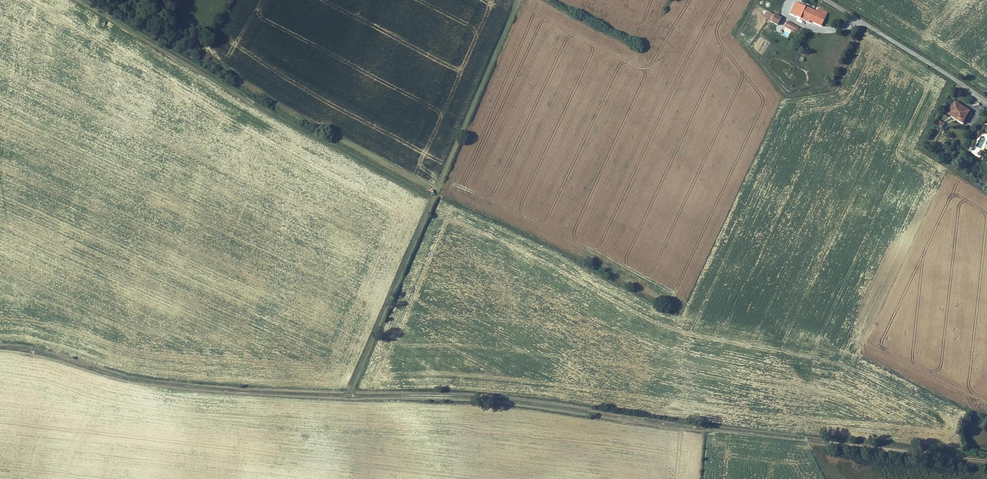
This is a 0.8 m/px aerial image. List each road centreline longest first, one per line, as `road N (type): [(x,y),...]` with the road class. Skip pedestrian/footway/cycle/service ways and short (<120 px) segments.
road 1 (track): [(352,396),(508,401),(986,461)]
road 2 (track): [(0,347),(148,382),(352,396)]
road 3 (track): [(352,396),(442,198)]
road 4 (track): [(442,198),(526,0)]
road 5 (unclassified): [(986,102),(824,0)]

